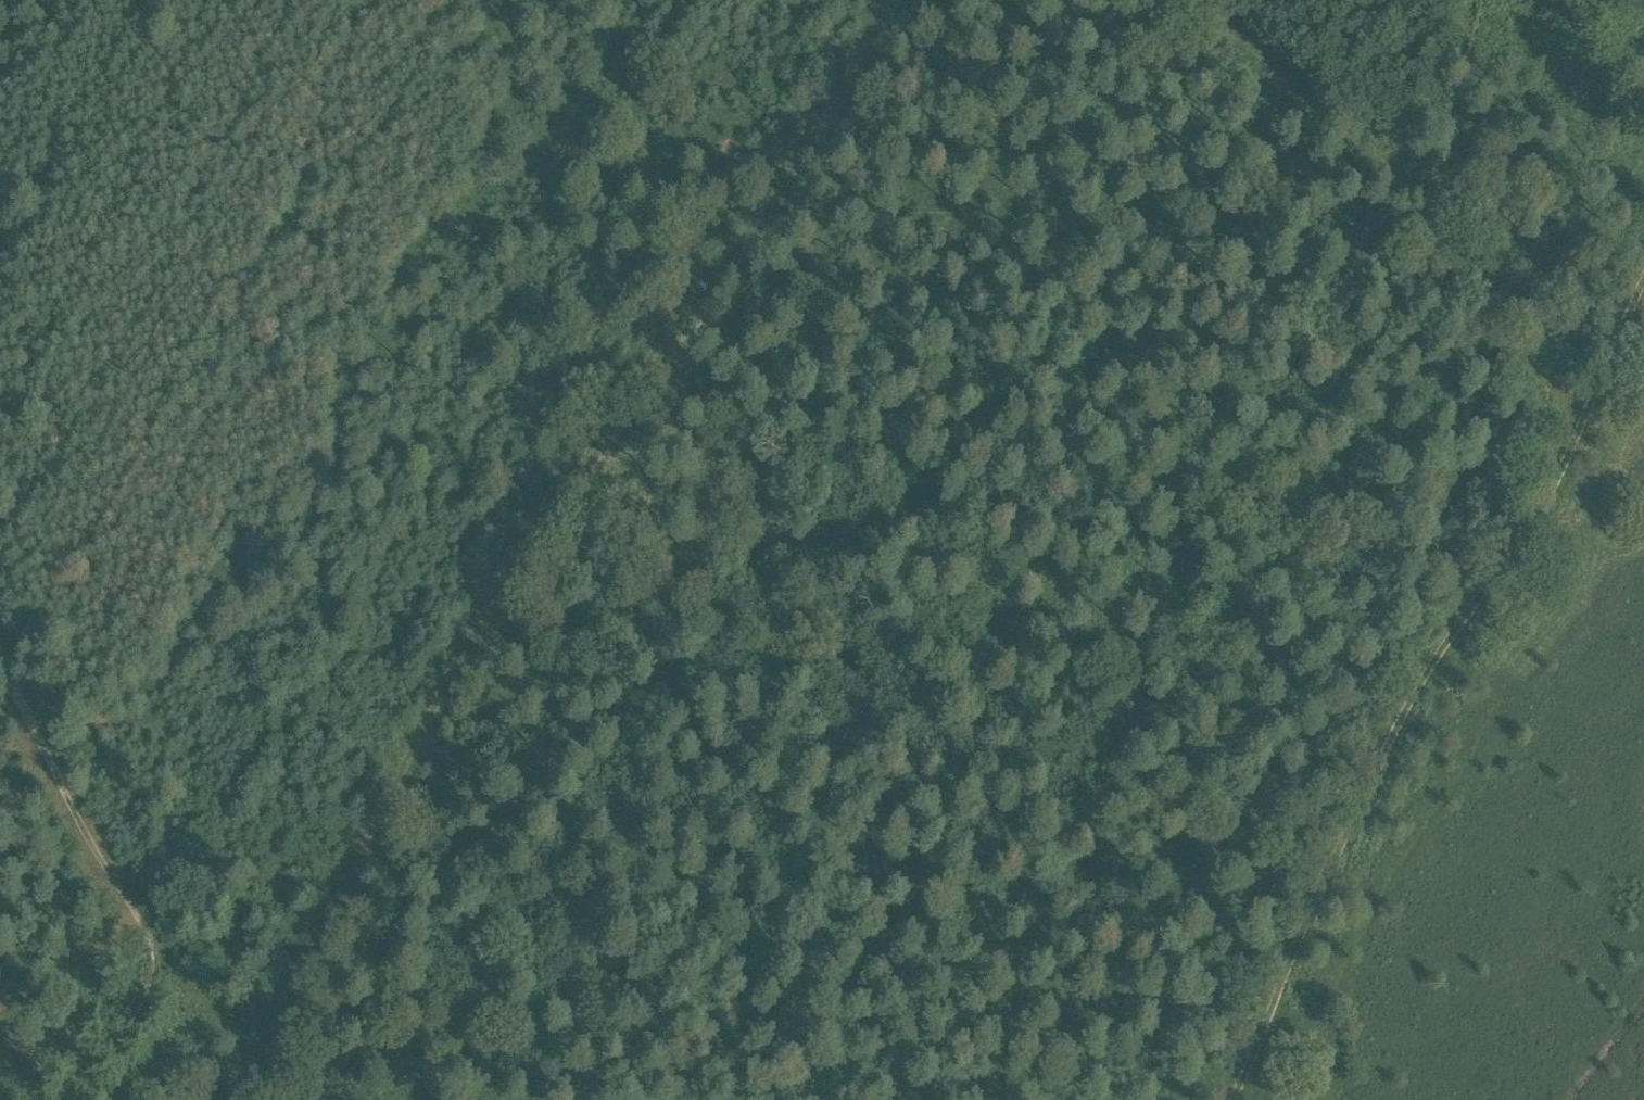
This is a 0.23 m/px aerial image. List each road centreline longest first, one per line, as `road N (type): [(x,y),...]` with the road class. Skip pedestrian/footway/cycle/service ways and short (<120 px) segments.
road 1 (track): [(227,1099),(249,1044),(583,442),(783,168),(877,0)]
road 2 (track): [(1234,1099),(1408,726),(1602,419)]
road 3 (track): [(1149,0),(1285,78),(1382,170),(1509,353),(1602,419)]
road 4 (track): [(134,932),(202,1015),(369,1099)]
road 5 (track): [(134,932),(0,681)]
road 6 (track): [(134,932),(0,1010)]

